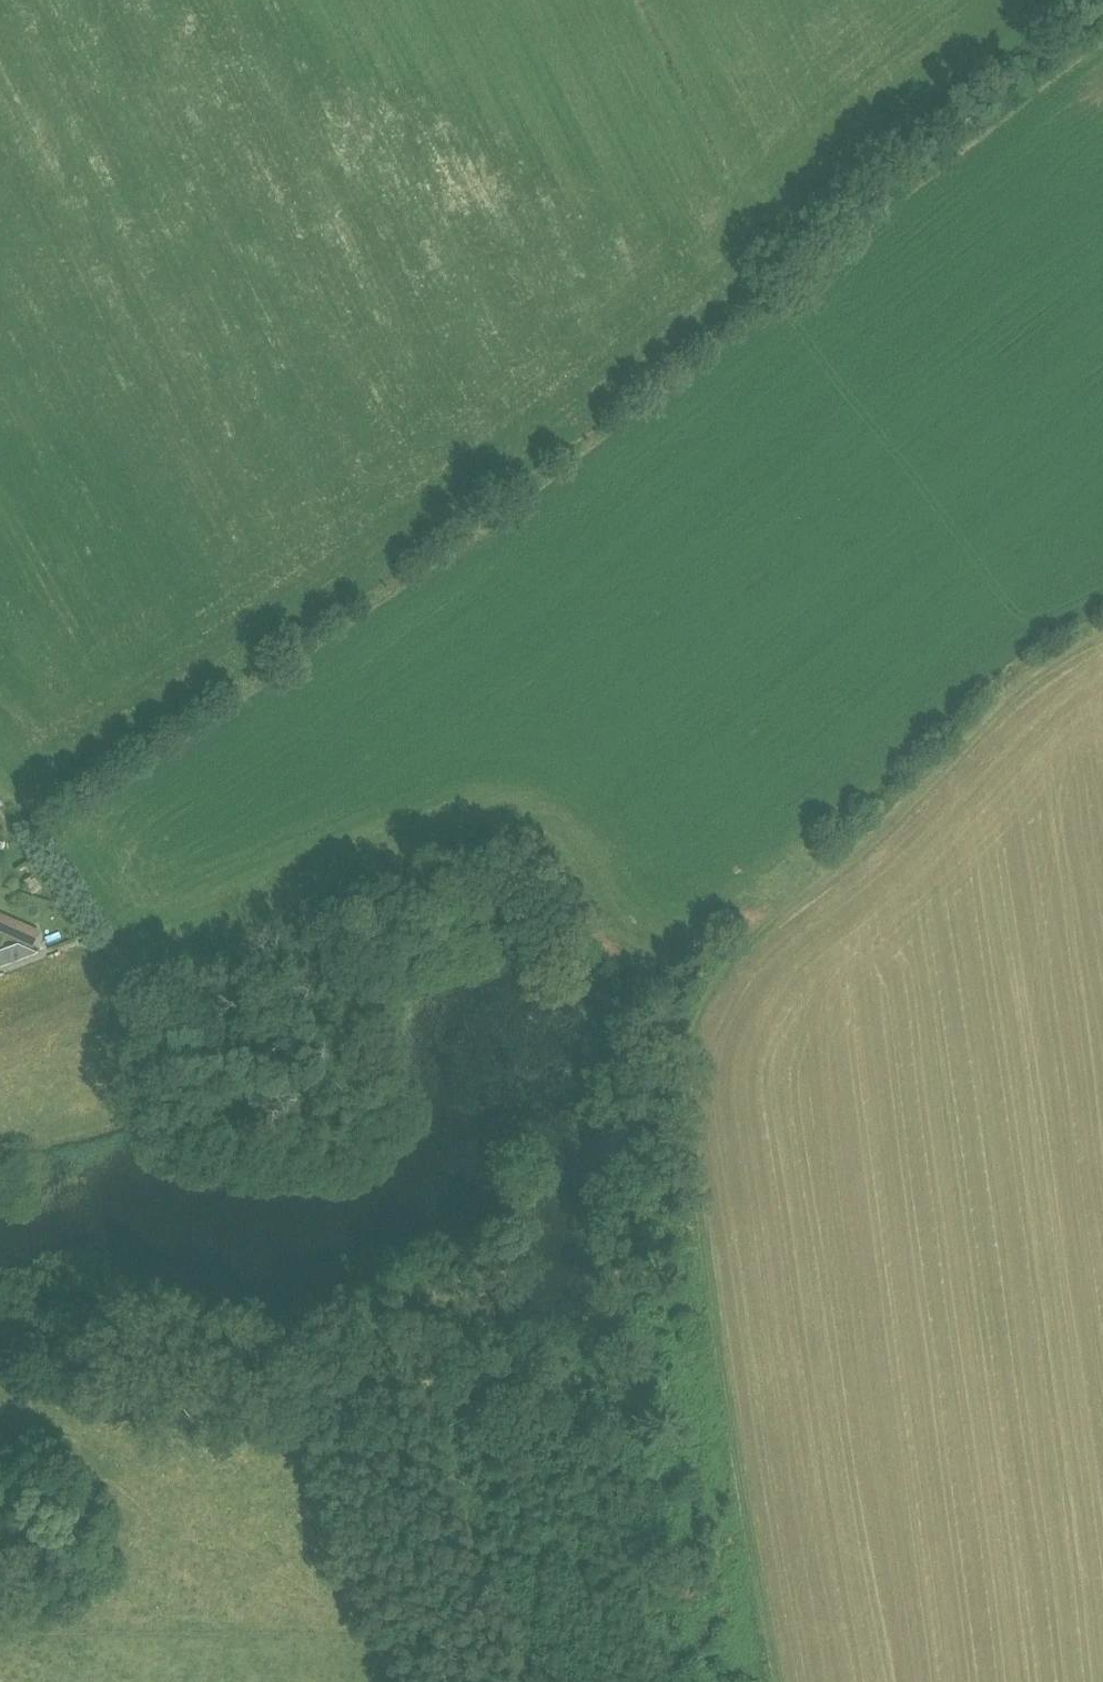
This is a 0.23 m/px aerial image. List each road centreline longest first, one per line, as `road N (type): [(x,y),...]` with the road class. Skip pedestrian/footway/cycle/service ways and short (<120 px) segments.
road 1 (track): [(1102,635),(1071,645),(945,758),(831,878),(734,952),(698,1015)]

